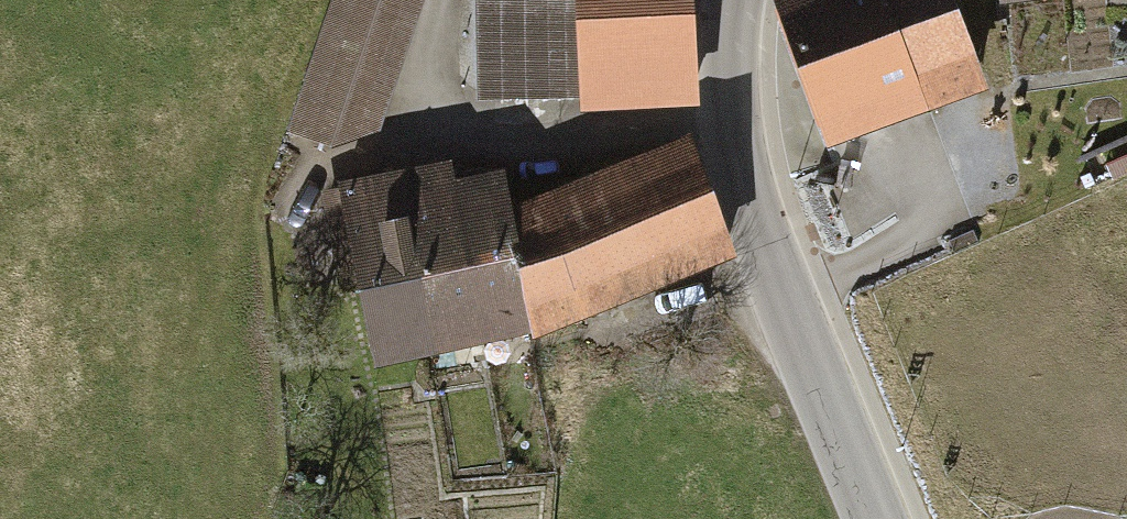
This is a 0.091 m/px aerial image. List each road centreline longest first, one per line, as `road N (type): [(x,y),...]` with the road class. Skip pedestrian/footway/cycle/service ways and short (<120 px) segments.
road 1 (tertiary): [(735,0),(729,89),(746,195),(876,518)]

